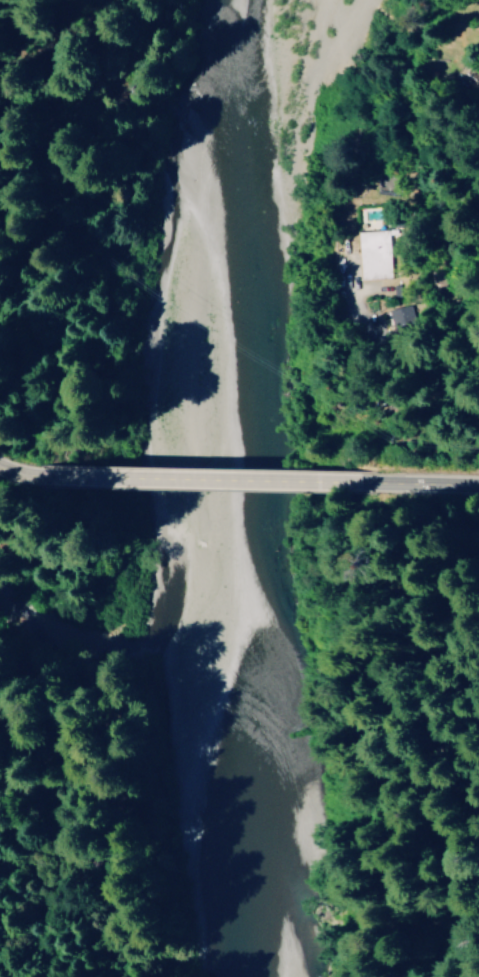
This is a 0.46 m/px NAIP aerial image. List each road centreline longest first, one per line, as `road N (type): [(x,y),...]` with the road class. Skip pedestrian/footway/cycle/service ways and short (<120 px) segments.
road 1 (residential): [(478,379),(377,307),(360,286),(347,195),(315,125),(319,90),(309,75),(284,70)]
road 2 (secondary): [(407,483),(54,478)]

